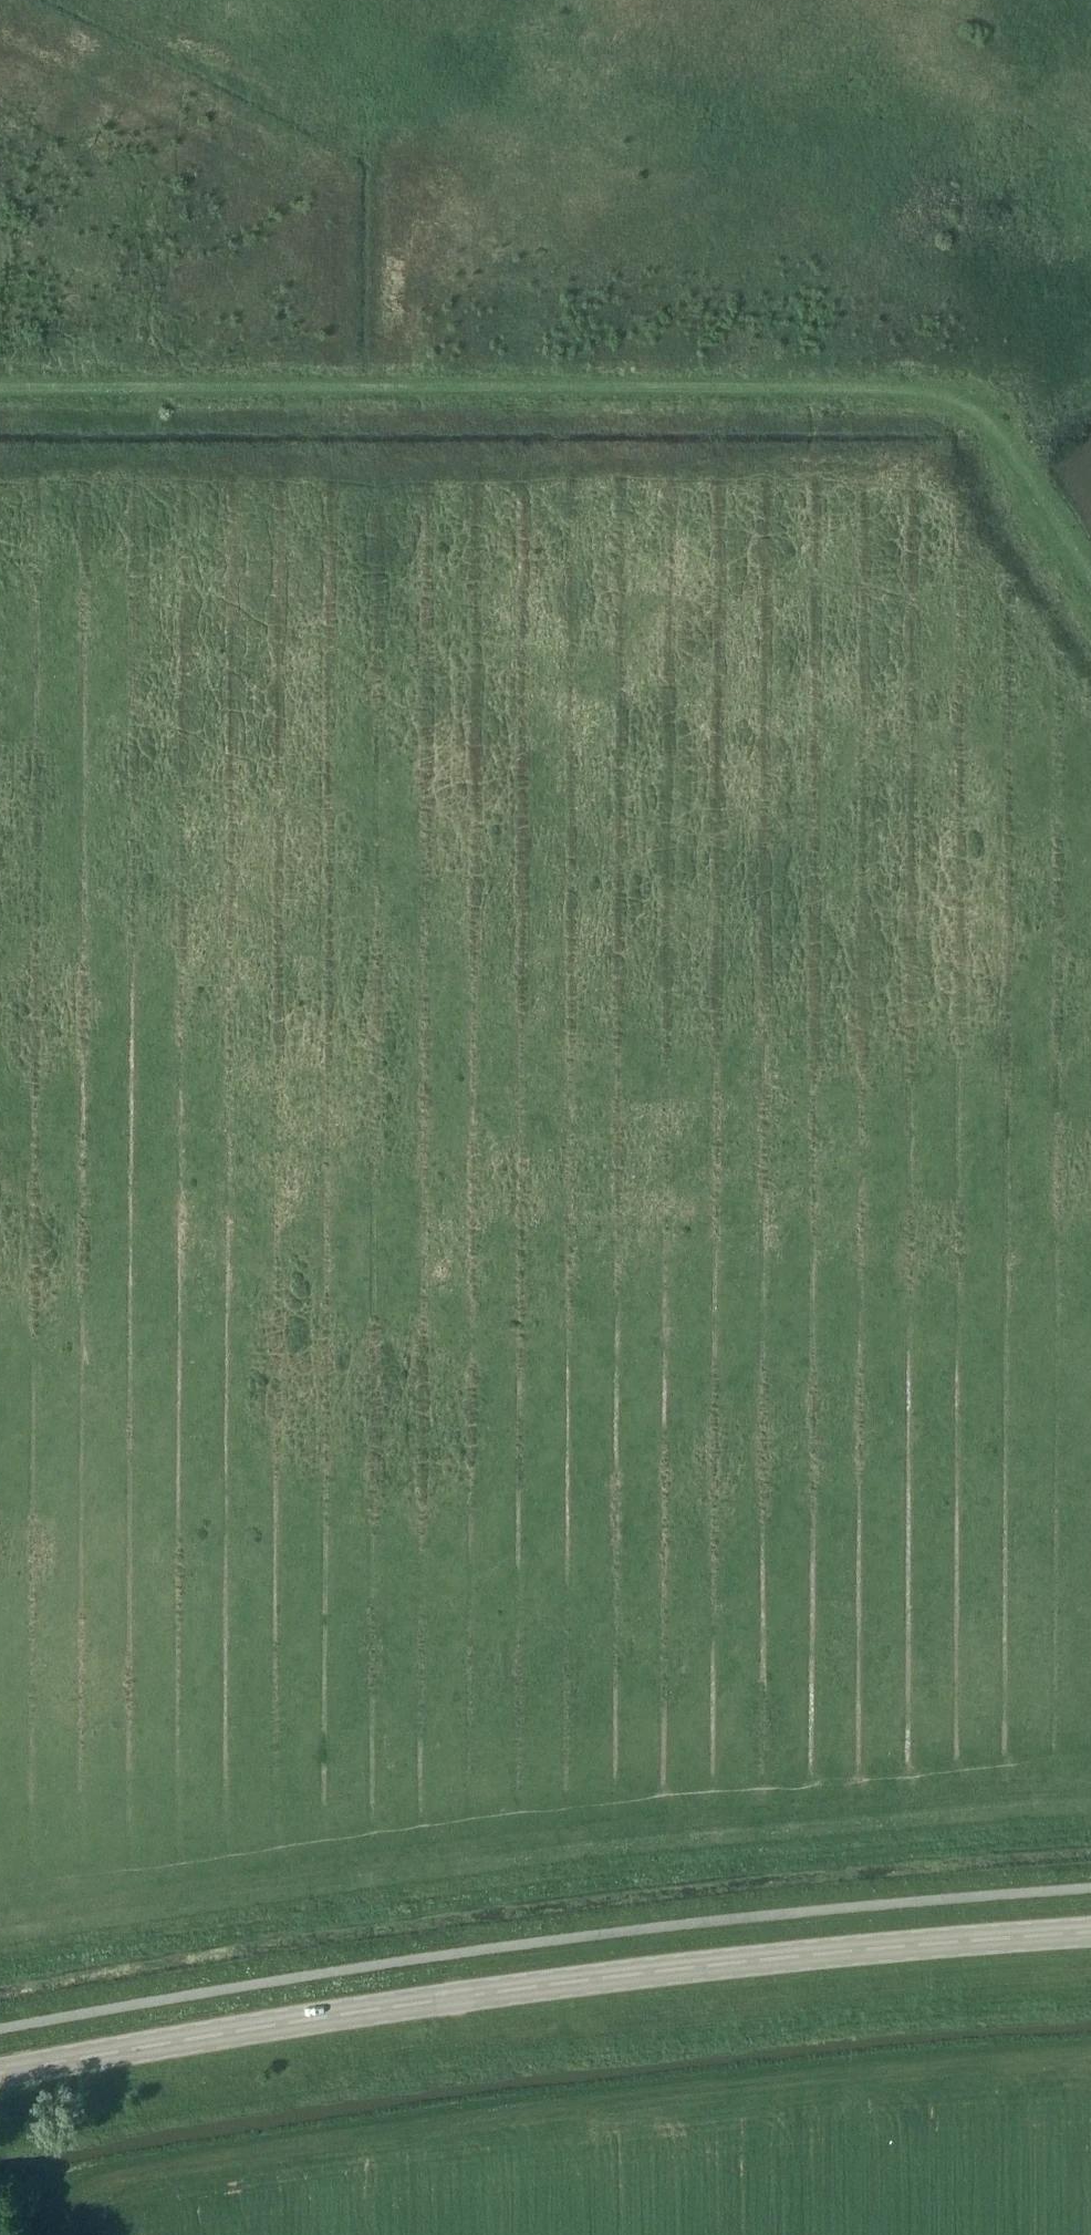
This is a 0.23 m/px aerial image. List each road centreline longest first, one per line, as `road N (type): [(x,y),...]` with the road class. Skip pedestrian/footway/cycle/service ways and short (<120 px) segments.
road 1 (secondary): [(0,2073),(313,2017),(638,1972),(1090,1930)]

